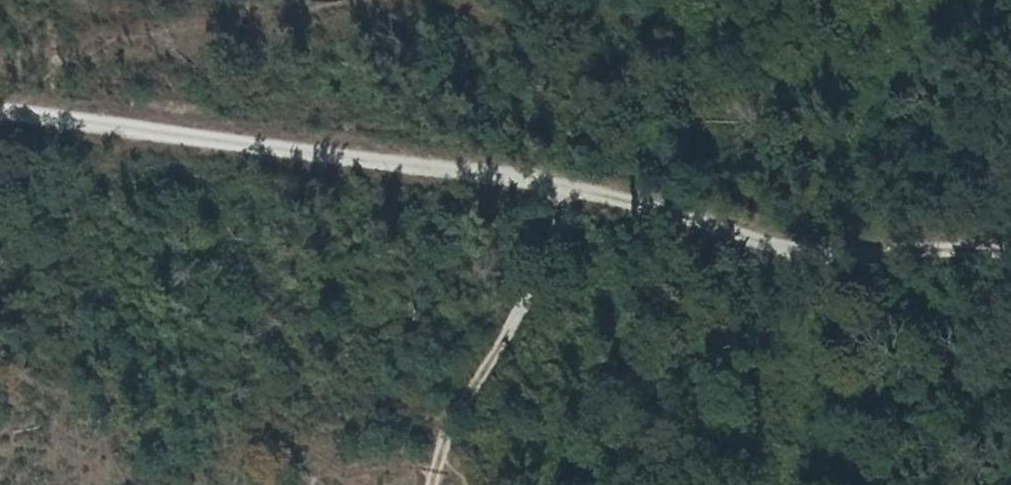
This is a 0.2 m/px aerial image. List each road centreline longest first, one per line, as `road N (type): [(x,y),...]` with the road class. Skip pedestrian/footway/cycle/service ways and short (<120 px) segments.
road 1 (track): [(1010,247),(803,252),(669,210),(558,187),(0,113)]
road 2 (track): [(433,484),(454,418),(526,293),(558,187)]

